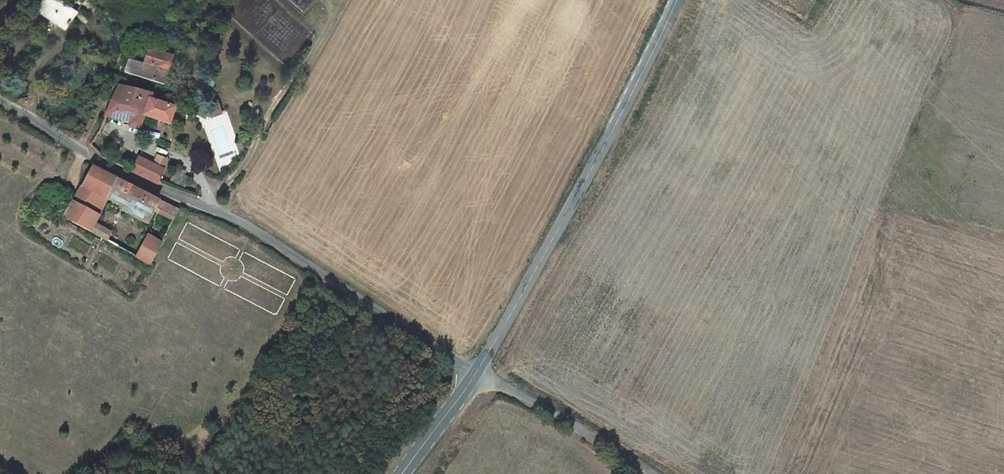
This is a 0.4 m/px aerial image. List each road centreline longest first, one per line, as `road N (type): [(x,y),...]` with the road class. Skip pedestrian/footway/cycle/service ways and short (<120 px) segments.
road 1 (unclassified): [(0,101),(157,189),(253,225),(476,372)]
road 2 (tertiary): [(678,0),(477,370)]
road 3 (unclassified): [(477,370),(656,473)]
road 4 (tertiary): [(476,372),(403,473)]

